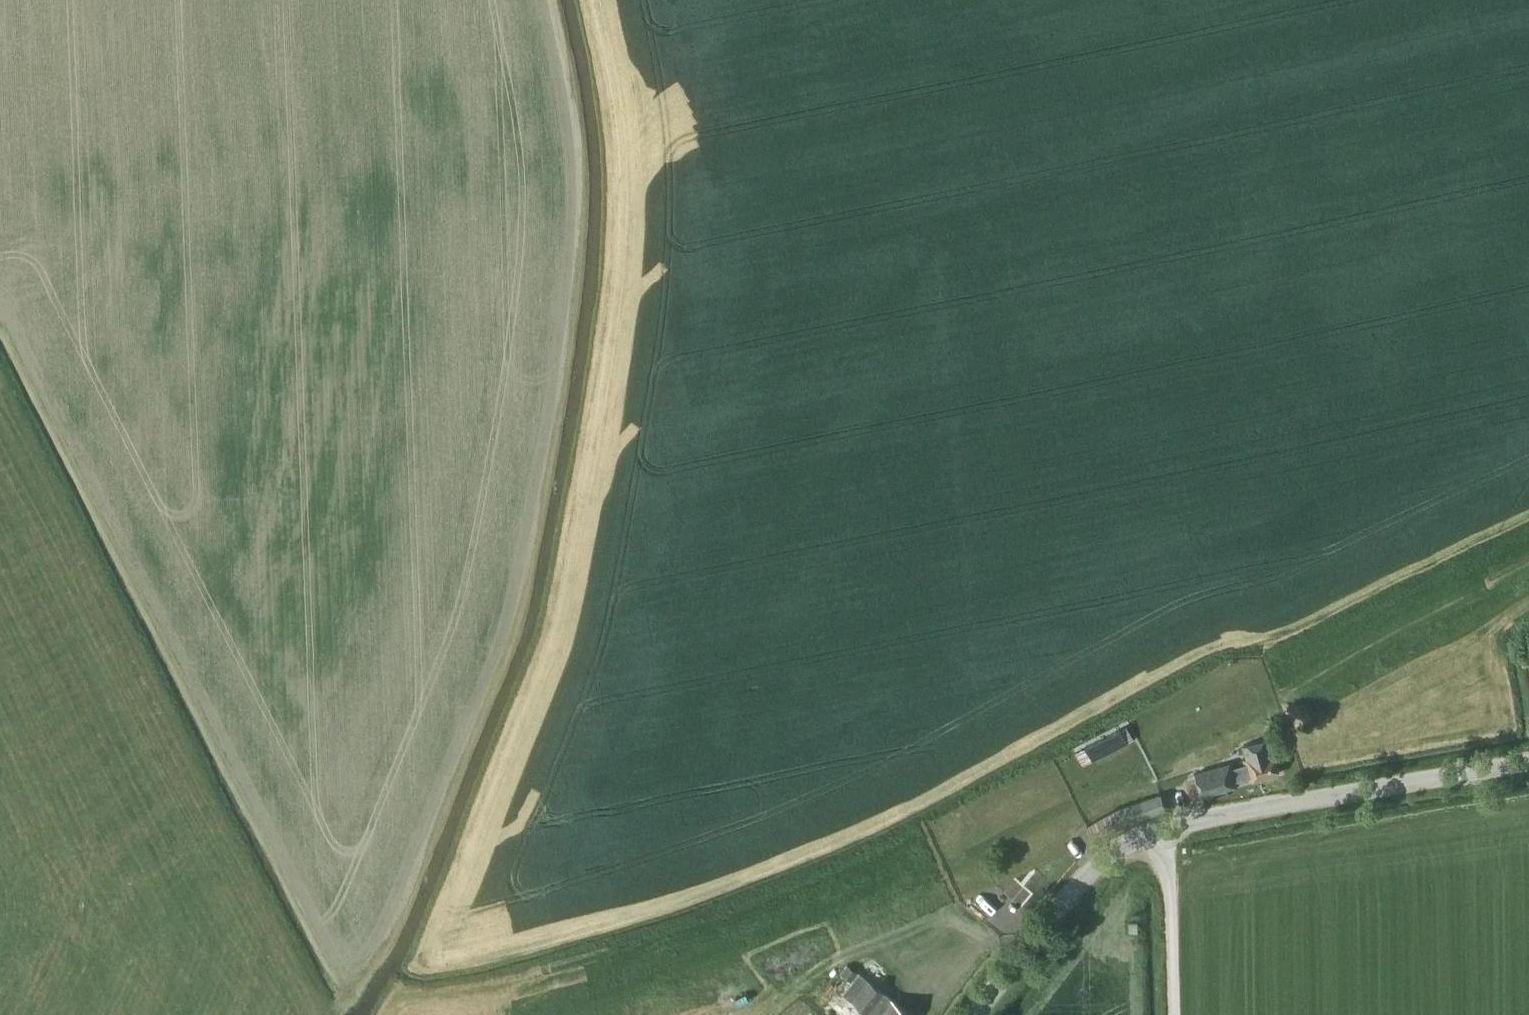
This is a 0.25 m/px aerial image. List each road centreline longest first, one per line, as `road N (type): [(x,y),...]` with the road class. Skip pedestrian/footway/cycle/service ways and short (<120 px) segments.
road 1 (unclassified): [(972,1014),(1089,871),(1145,834),(1528,765)]

